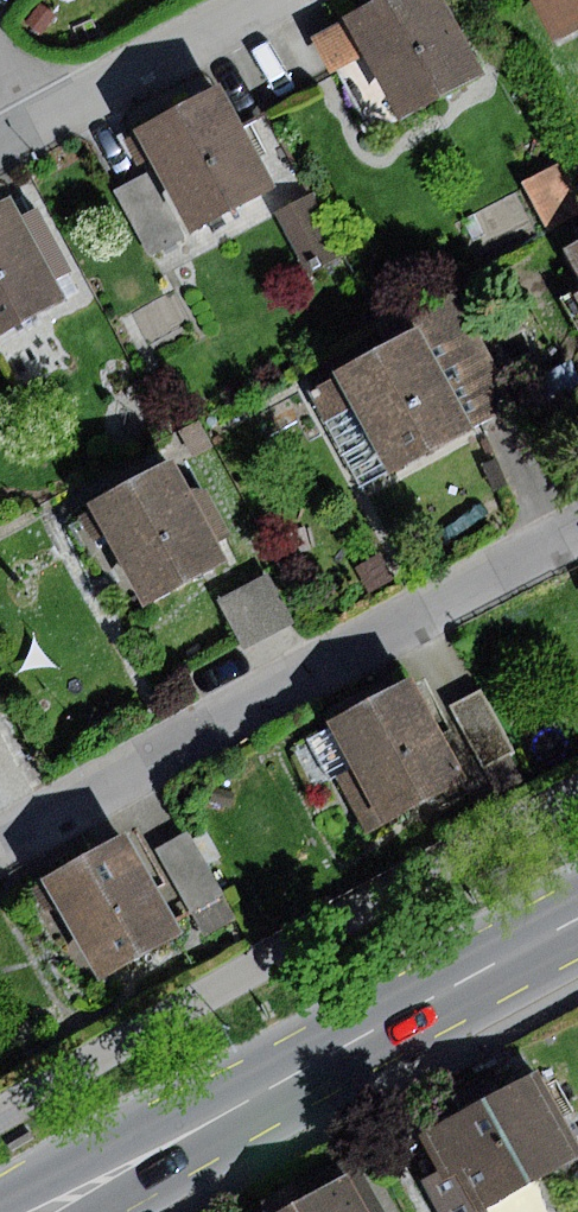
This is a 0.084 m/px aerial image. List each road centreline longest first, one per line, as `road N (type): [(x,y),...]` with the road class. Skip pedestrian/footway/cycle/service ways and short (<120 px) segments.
road 1 (residential): [(577,536),(285,684),(0,846)]
road 2 (secondary): [(577,924),(47,1211)]
road 3 (residential): [(30,129),(271,0)]

